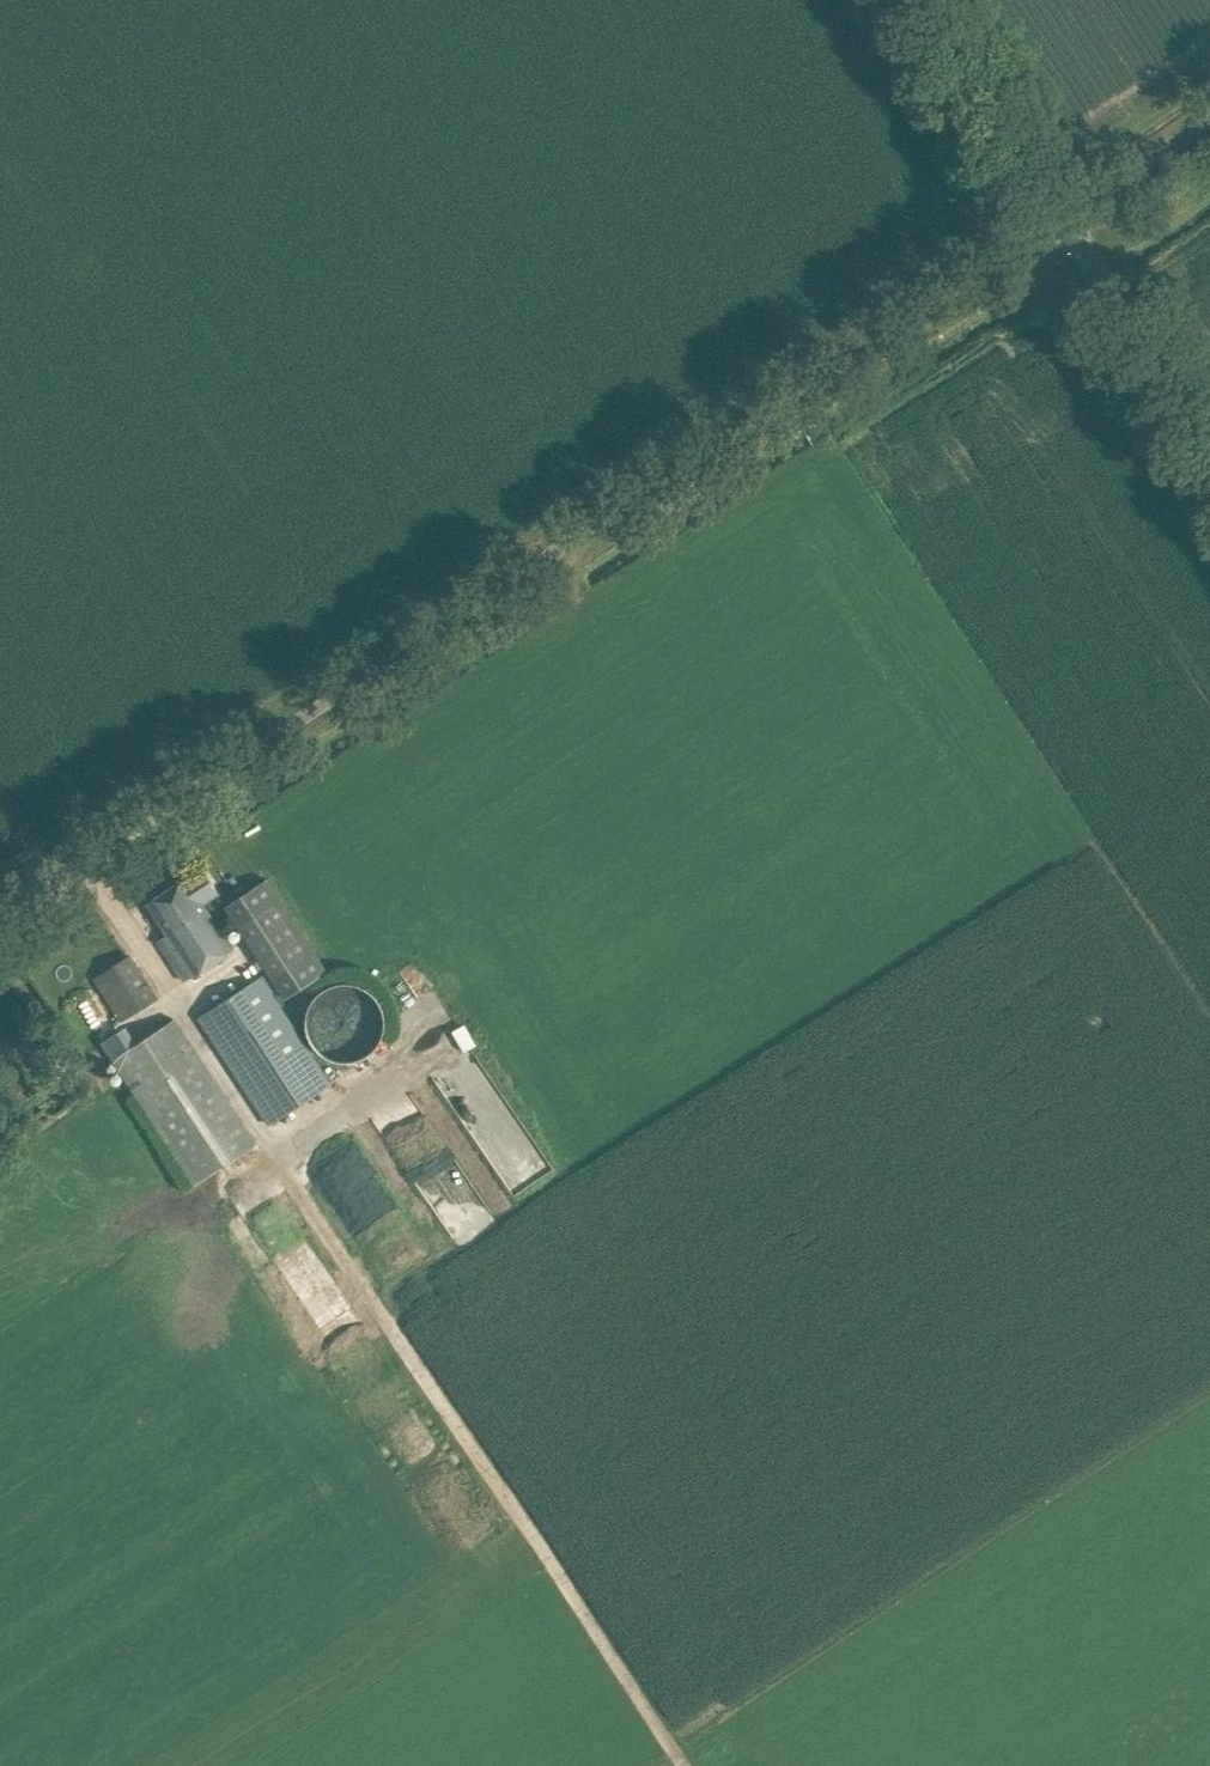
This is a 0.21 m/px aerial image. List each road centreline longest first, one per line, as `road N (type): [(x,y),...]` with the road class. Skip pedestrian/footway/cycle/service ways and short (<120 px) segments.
road 1 (unclassified): [(0,936),(1062,216)]
road 2 (tertiary): [(1209,440),(1062,216)]
road 3 (tertiary): [(1062,216),(919,0)]
road 4 (unclassified): [(1062,216),(1209,119)]

